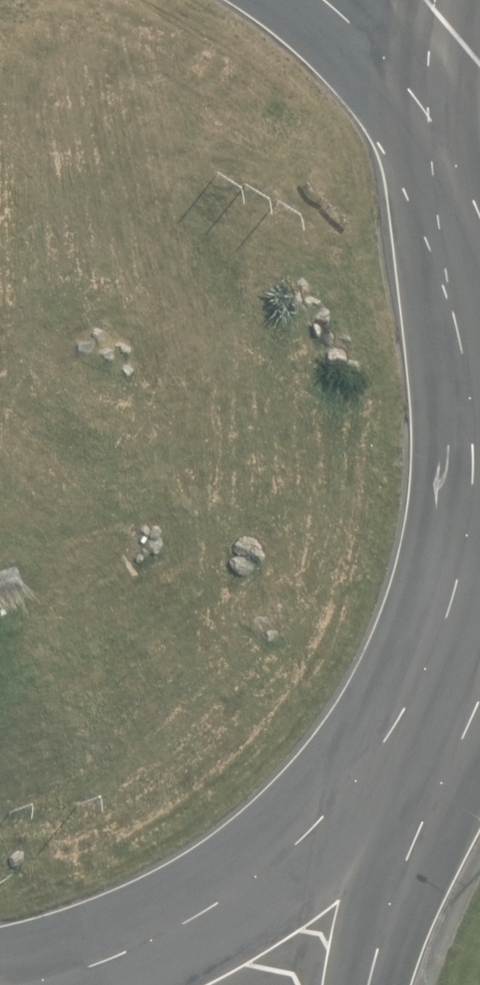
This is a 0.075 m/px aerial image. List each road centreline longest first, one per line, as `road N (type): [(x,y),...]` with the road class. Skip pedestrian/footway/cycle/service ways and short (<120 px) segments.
road 1 (trunk): [(388,755),(350,803),(260,886),(154,948),(42,984)]
road 2 (trunk): [(479,536),(446,649),(388,755)]
road 3 (trunk): [(388,755),(344,879),(326,984)]
road 4 (trunk): [(293,0),(364,72),(433,180)]
road 5 (secondary): [(433,0),(433,180)]
road 6 (trunk): [(433,180),(479,326)]

